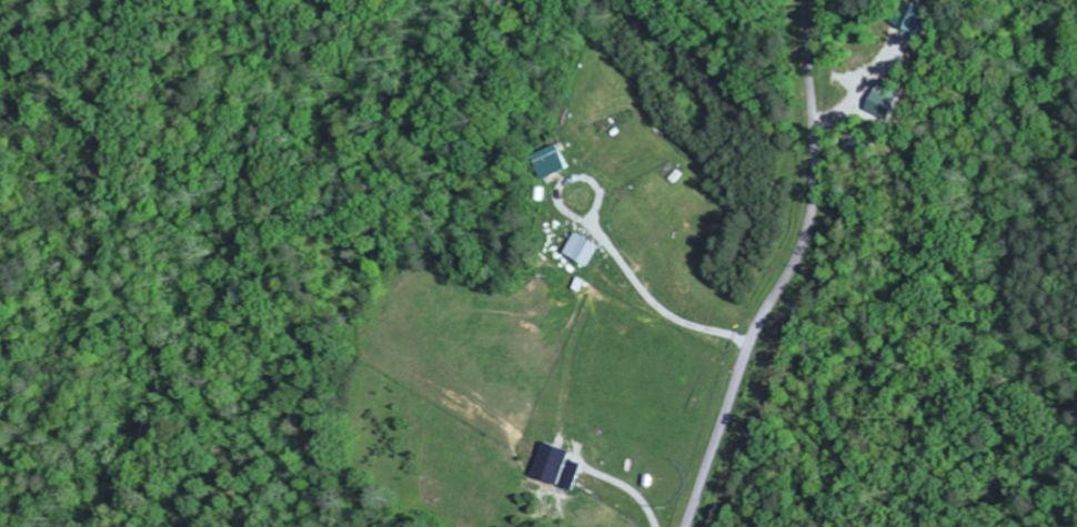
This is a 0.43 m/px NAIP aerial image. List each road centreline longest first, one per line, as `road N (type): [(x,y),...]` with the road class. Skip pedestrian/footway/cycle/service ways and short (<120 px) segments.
road 1 (residential): [(687,526),(752,346),(812,230),(816,0)]

